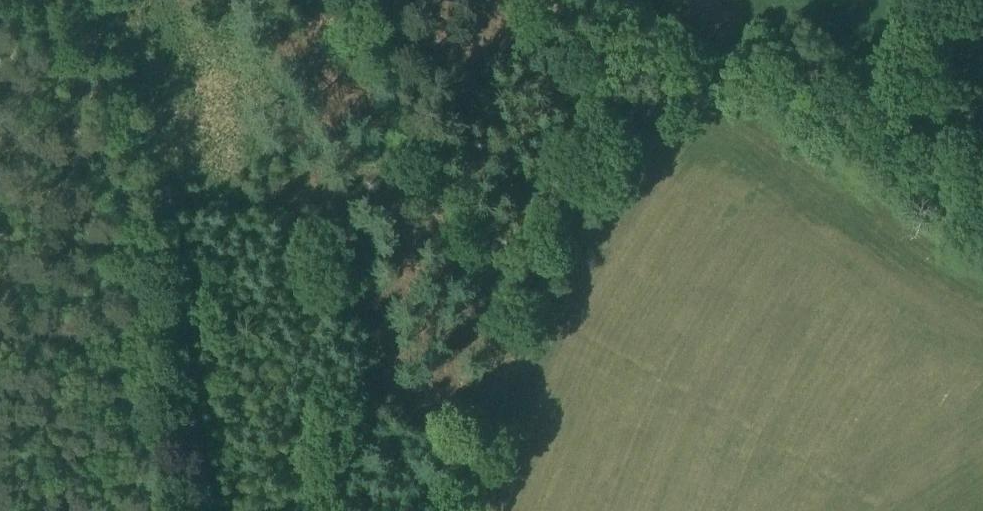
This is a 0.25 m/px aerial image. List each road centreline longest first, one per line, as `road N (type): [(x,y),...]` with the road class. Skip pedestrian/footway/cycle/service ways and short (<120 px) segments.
road 1 (track): [(181,510),(121,51)]
road 2 (track): [(953,0),(899,120),(939,162),(982,178)]
road 3 (track): [(121,51),(0,15)]

